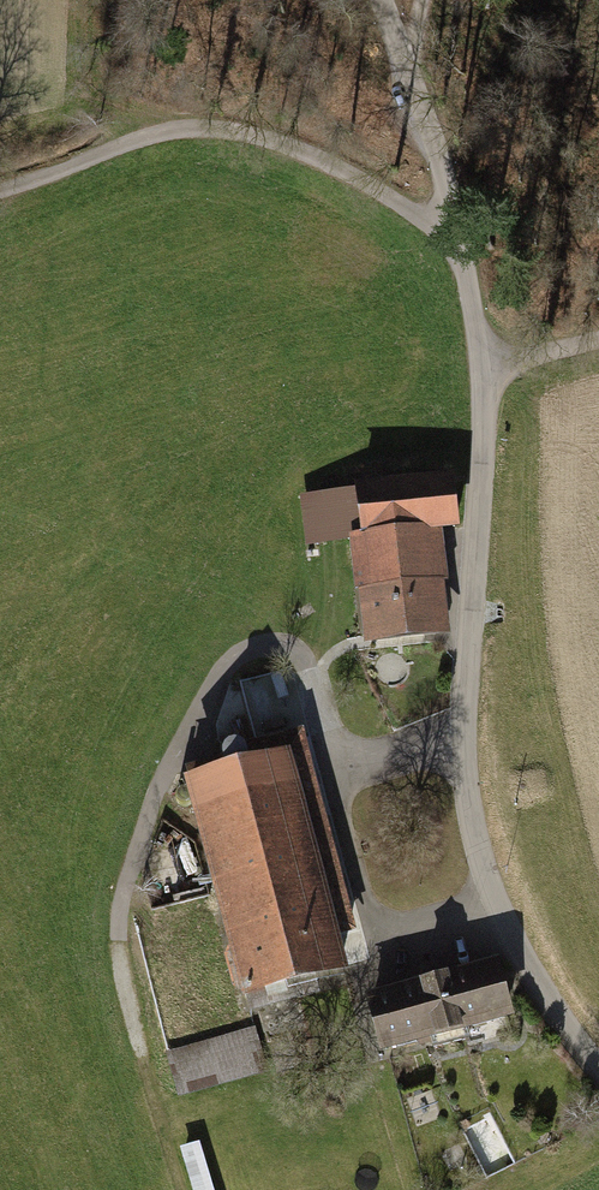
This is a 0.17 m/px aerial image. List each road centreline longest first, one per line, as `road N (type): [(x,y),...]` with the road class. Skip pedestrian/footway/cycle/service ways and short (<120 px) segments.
road 1 (unclassified): [(388,0),(486,304),(489,386),(466,737),(474,801),(508,925),(598,1060)]
road 2 (track): [(0,188),(162,133),(219,127),(312,154),(469,237)]
road 3 (track): [(185,1189),(118,939),(136,847),(187,729)]

